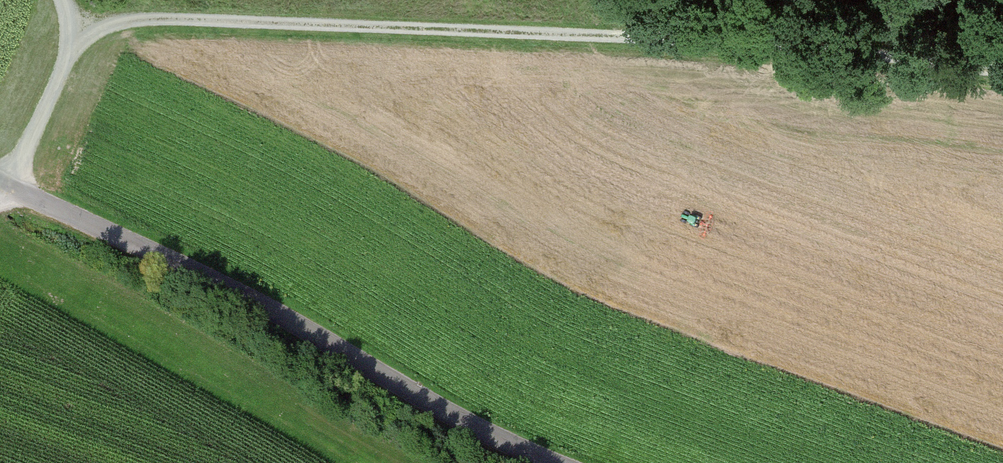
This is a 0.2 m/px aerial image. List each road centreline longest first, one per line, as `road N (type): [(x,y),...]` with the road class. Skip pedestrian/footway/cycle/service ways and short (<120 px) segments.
road 1 (track): [(66,52),(114,21),(160,18),(823,53),(1002,76)]
road 2 (unclassified): [(4,186),(249,300),(454,420),(547,462)]
road 3 (track): [(0,191),(66,52),(62,0)]

